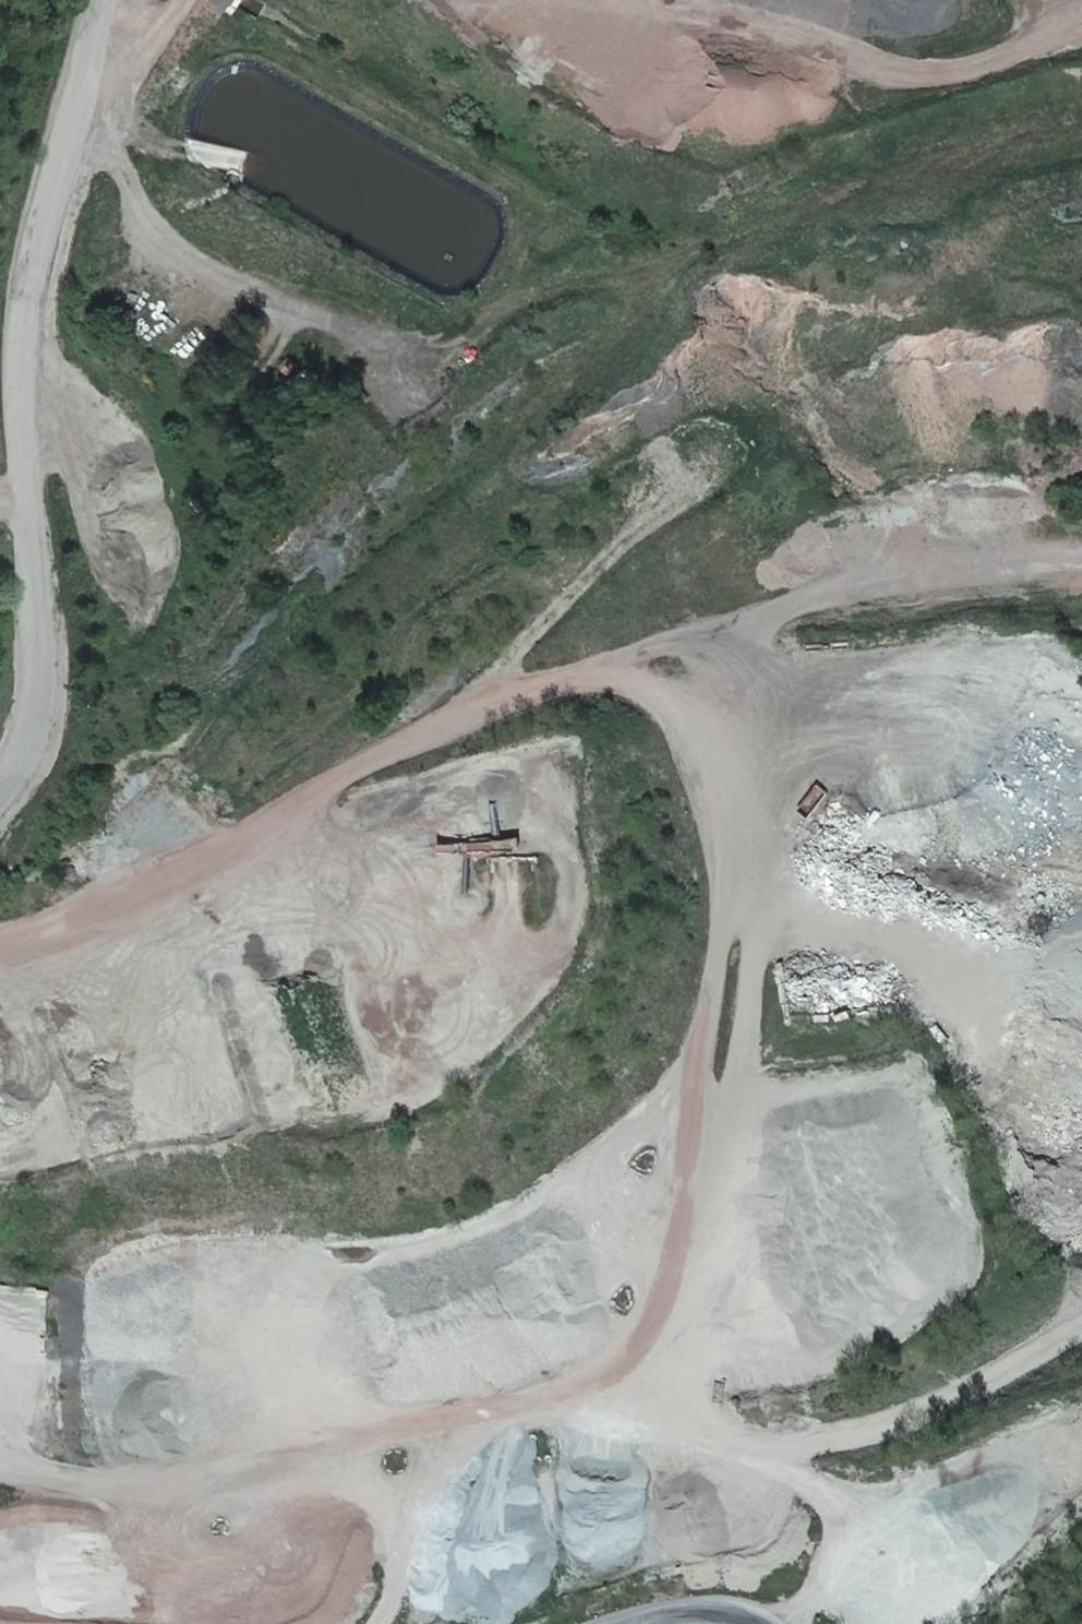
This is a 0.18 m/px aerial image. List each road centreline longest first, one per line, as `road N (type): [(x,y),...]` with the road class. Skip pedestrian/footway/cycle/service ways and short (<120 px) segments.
road 1 (track): [(0,941),(135,906),(325,778),(555,674),(614,676),(683,723),(705,862),(698,1117),(664,1377),(702,1443),(755,1454),(922,1404),(1081,1307)]
road 2 (track): [(135,906),(180,768),(325,568),(603,347),(651,280),(707,235),(915,161),(1081,141)]
road 3 (track): [(187,0),(148,51),(90,101),(139,220),(362,337),(450,336),(567,285),(651,280)]
road 4 (track): [(664,1377),(578,1404),(323,1443),(146,1504),(0,1470)]
road 5 (track): [(1081,21),(931,76),(600,0)]
road 6 (track): [(683,723),(723,642),(779,602),(1081,547)]
road 7 (track): [(705,862),(932,940),(1006,988),(1066,1047)]
road 8 (track): [(755,1454),(833,1513),(826,1570),(793,1623)]
road 9 (track): [(379,1623),(430,1427)]

